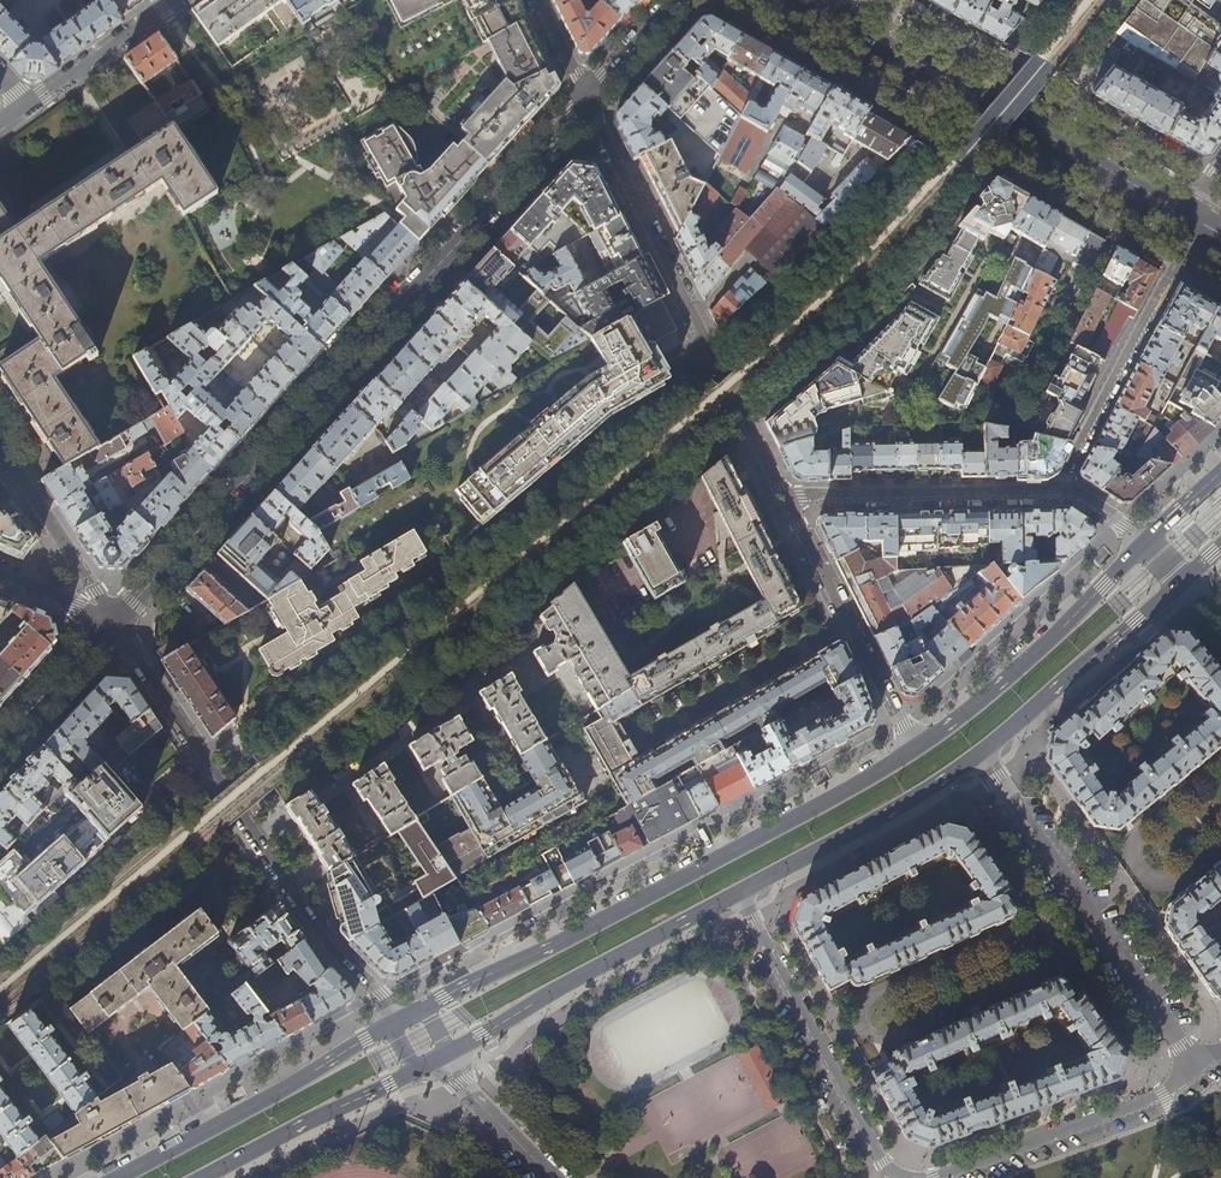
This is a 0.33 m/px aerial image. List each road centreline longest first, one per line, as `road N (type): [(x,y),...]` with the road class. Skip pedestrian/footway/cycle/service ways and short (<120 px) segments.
road 1 (residential): [(0,446),(107,605),(119,612),(137,605),(587,101)]
road 2 (primary): [(917,749),(425,1007)]
road 3 (residential): [(110,627),(143,664),(323,938),(398,1022)]
road 4 (residential): [(784,495),(587,101)]
road 5 (secondary): [(842,19),(1186,214)]
road 6 (residential): [(1196,1070),(983,753)]
road 7 (residential): [(902,1177),(883,1162),(738,893)]
road 8 (primary): [(453,1053),(738,893)]
road 9 (primary): [(389,1027),(117,1177)]
road 10 (primary): [(1147,542),(1045,646),(917,749)]
road 11 (residential): [(1199,221),(1058,487)]
road 12 (residential): [(917,749),(784,495)]
road 13 (residential): [(1196,1070),(1163,1094),(935,1177)]
road 14 (primary): [(738,893),(983,753)]
road 15 (residential): [(1058,487),(784,495)]
road 16 (primary): [(983,753),(1185,578)]
road 17 (primary): [(203,1177),(417,1071)]
road 18 (residential): [(175,0),(25,105)]
road 19 (residential): [(110,627),(0,750)]
road 20 (residential): [(441,1059),(556,1177)]
road 21 (residential): [(587,101),(682,0)]
road 22 (residential): [(110,627),(0,572)]

